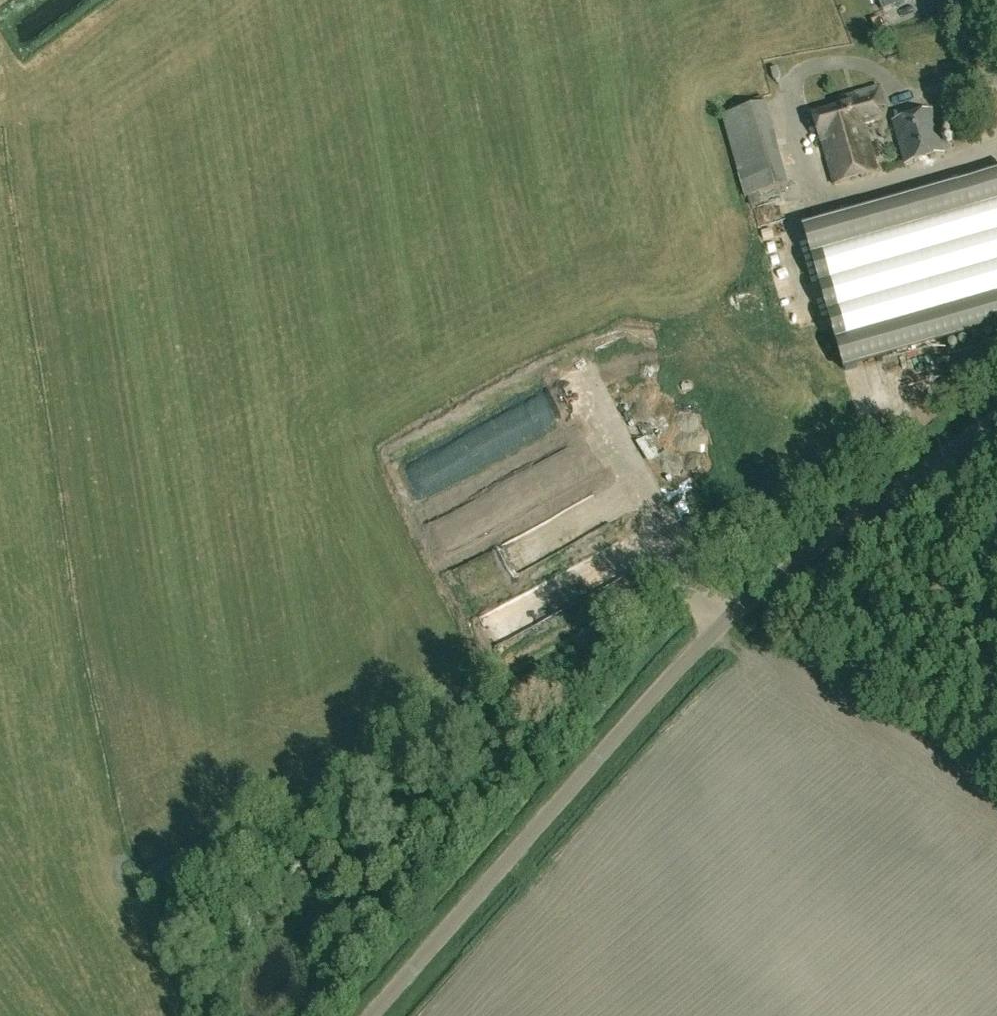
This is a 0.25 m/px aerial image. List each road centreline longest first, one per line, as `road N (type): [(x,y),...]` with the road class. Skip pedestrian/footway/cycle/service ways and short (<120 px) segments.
road 1 (unclassified): [(378,1015),(732,614),(996,418)]

